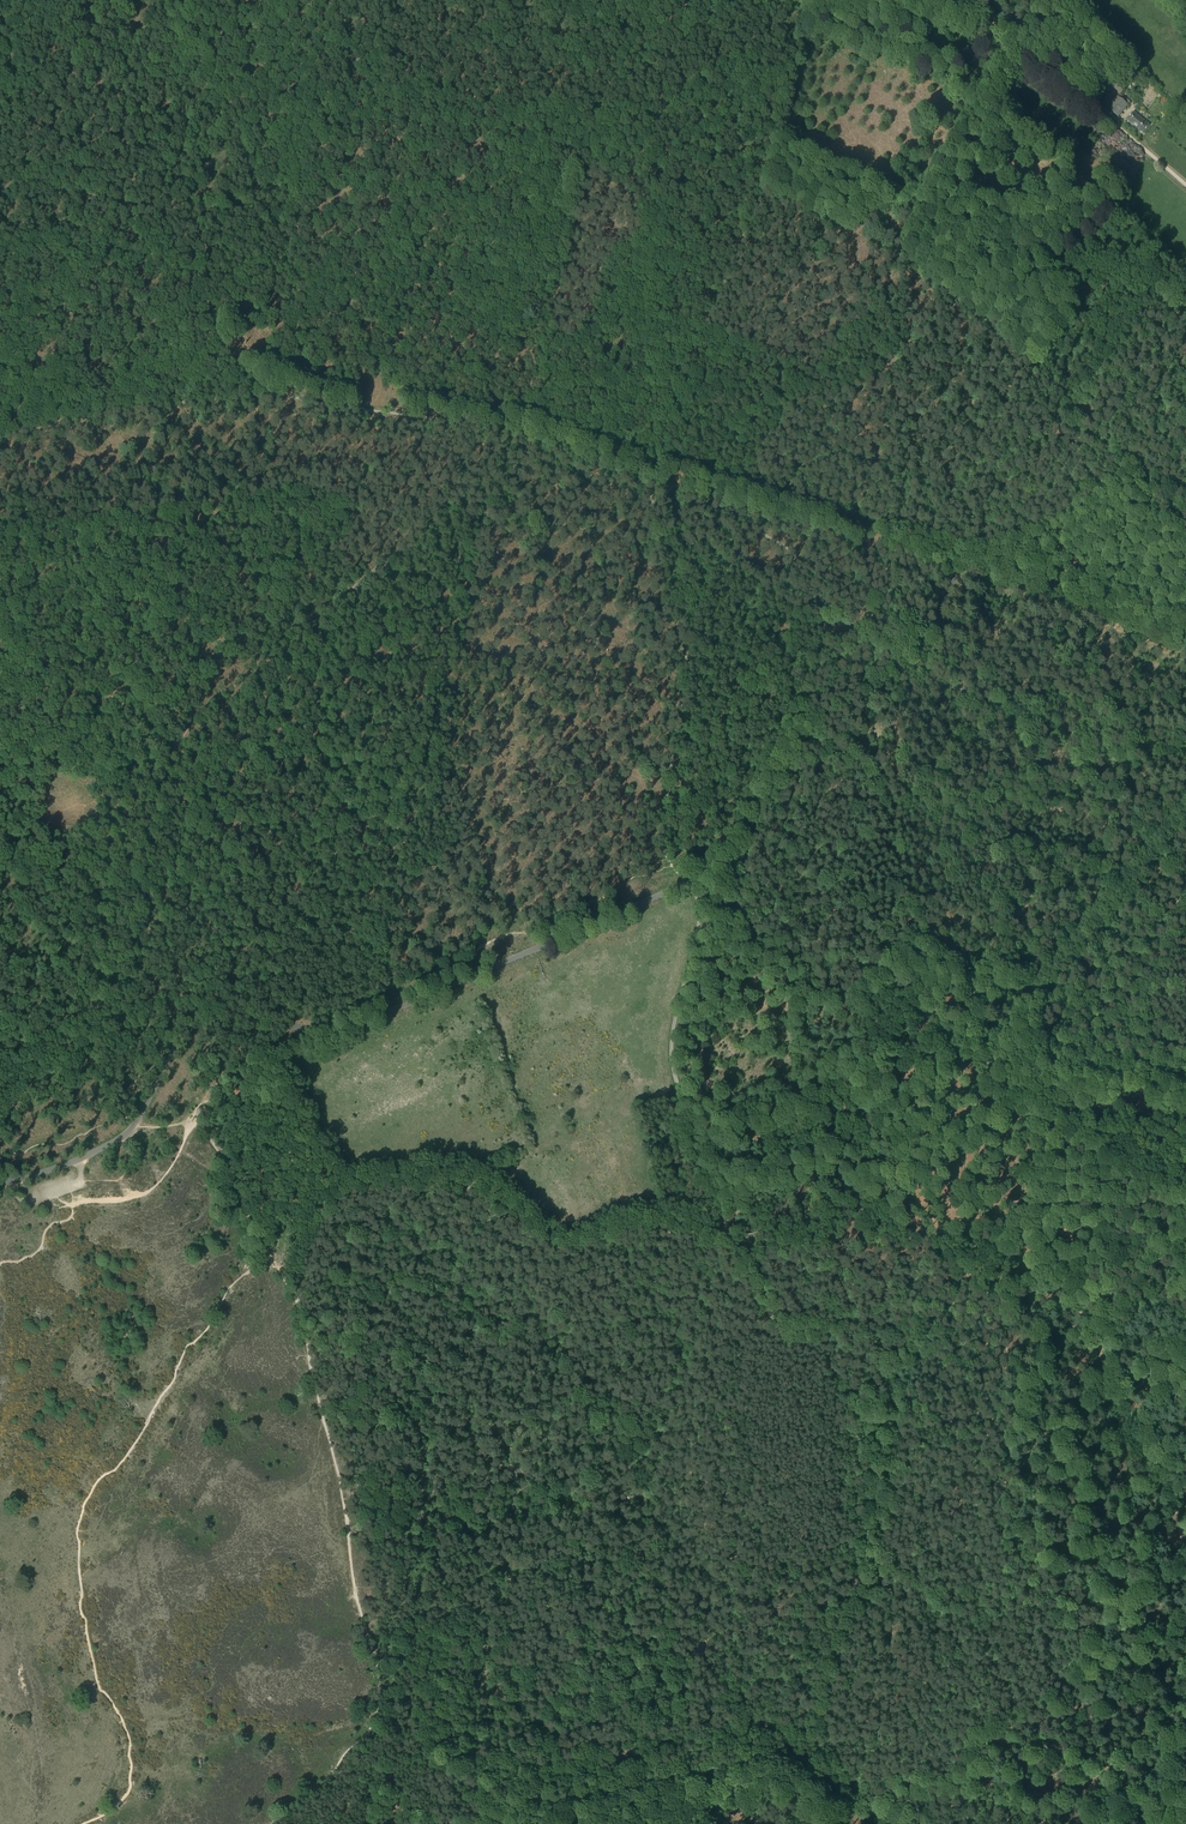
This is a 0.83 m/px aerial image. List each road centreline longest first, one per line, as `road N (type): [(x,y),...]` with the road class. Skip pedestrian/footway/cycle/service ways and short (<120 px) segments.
road 1 (unclassified): [(0,1185),(84,1156),(127,1131),(175,1045),(203,1015),(352,1027),(723,865),(793,745),(911,665),(930,640),(949,585),(968,566),(1009,566),(1185,630)]
road 2 (track): [(1015,1377),(1003,1541),(1080,1586),(1095,1628),(1066,1683),(979,1731),(969,1766),(1062,1823)]
road 3 (track): [(972,565),(971,556),(988,543),(1078,509),(1185,375)]
road 4 (track): [(1015,1383),(993,1398),(973,1398),(975,1345),(961,1333),(922,1331),(882,1404)]
road 5 (track): [(1060,78),(1185,185)]
road 6 (track): [(863,0),(948,21),(1010,51)]

